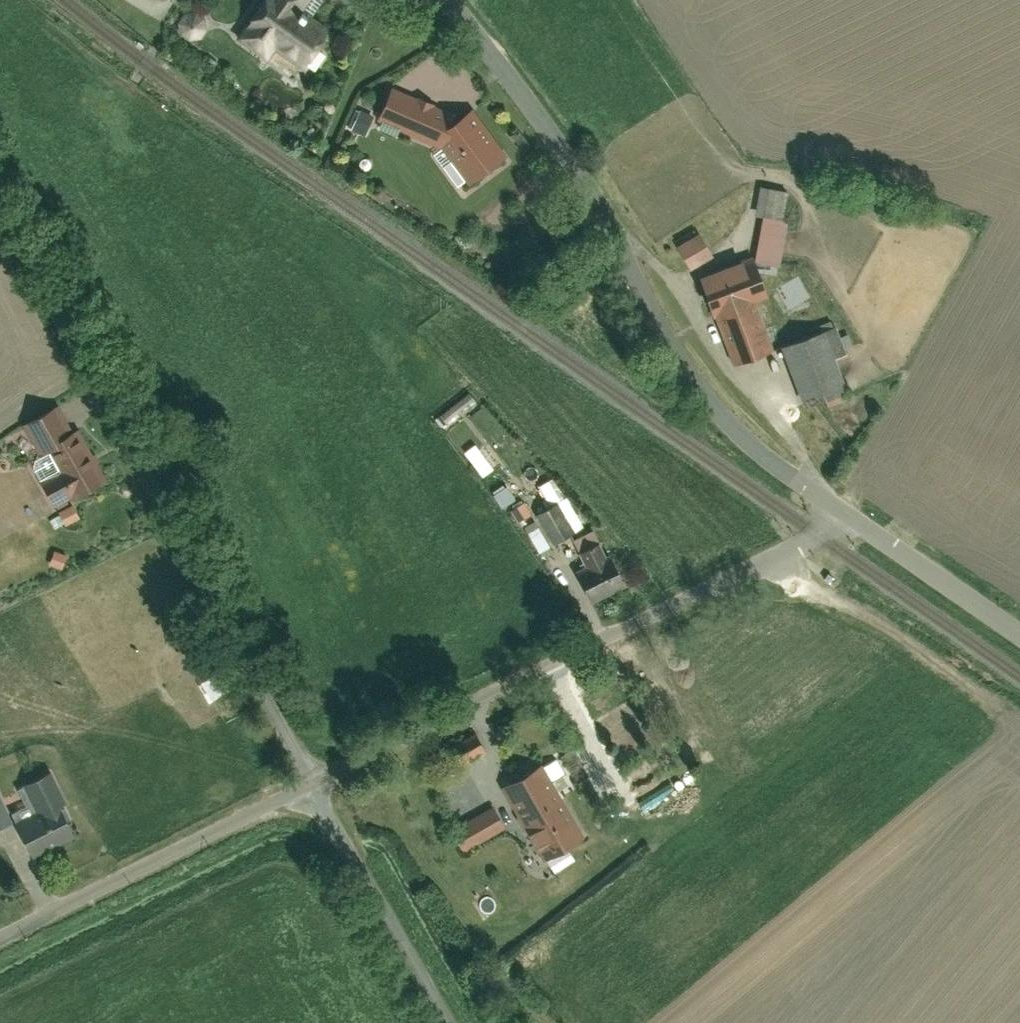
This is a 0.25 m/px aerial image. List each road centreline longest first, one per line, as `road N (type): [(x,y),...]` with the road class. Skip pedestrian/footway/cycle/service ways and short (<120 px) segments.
road 1 (residential): [(851,518),(729,431),(564,159),(443,0)]
road 2 (unclassified): [(0,221),(307,788)]
road 3 (unclassified): [(851,518),(307,788)]
road 4 (unclassified): [(307,788),(0,937)]
road 5 (unclassified): [(307,788),(441,1022)]
road 6 (residential): [(1019,635),(851,518)]

